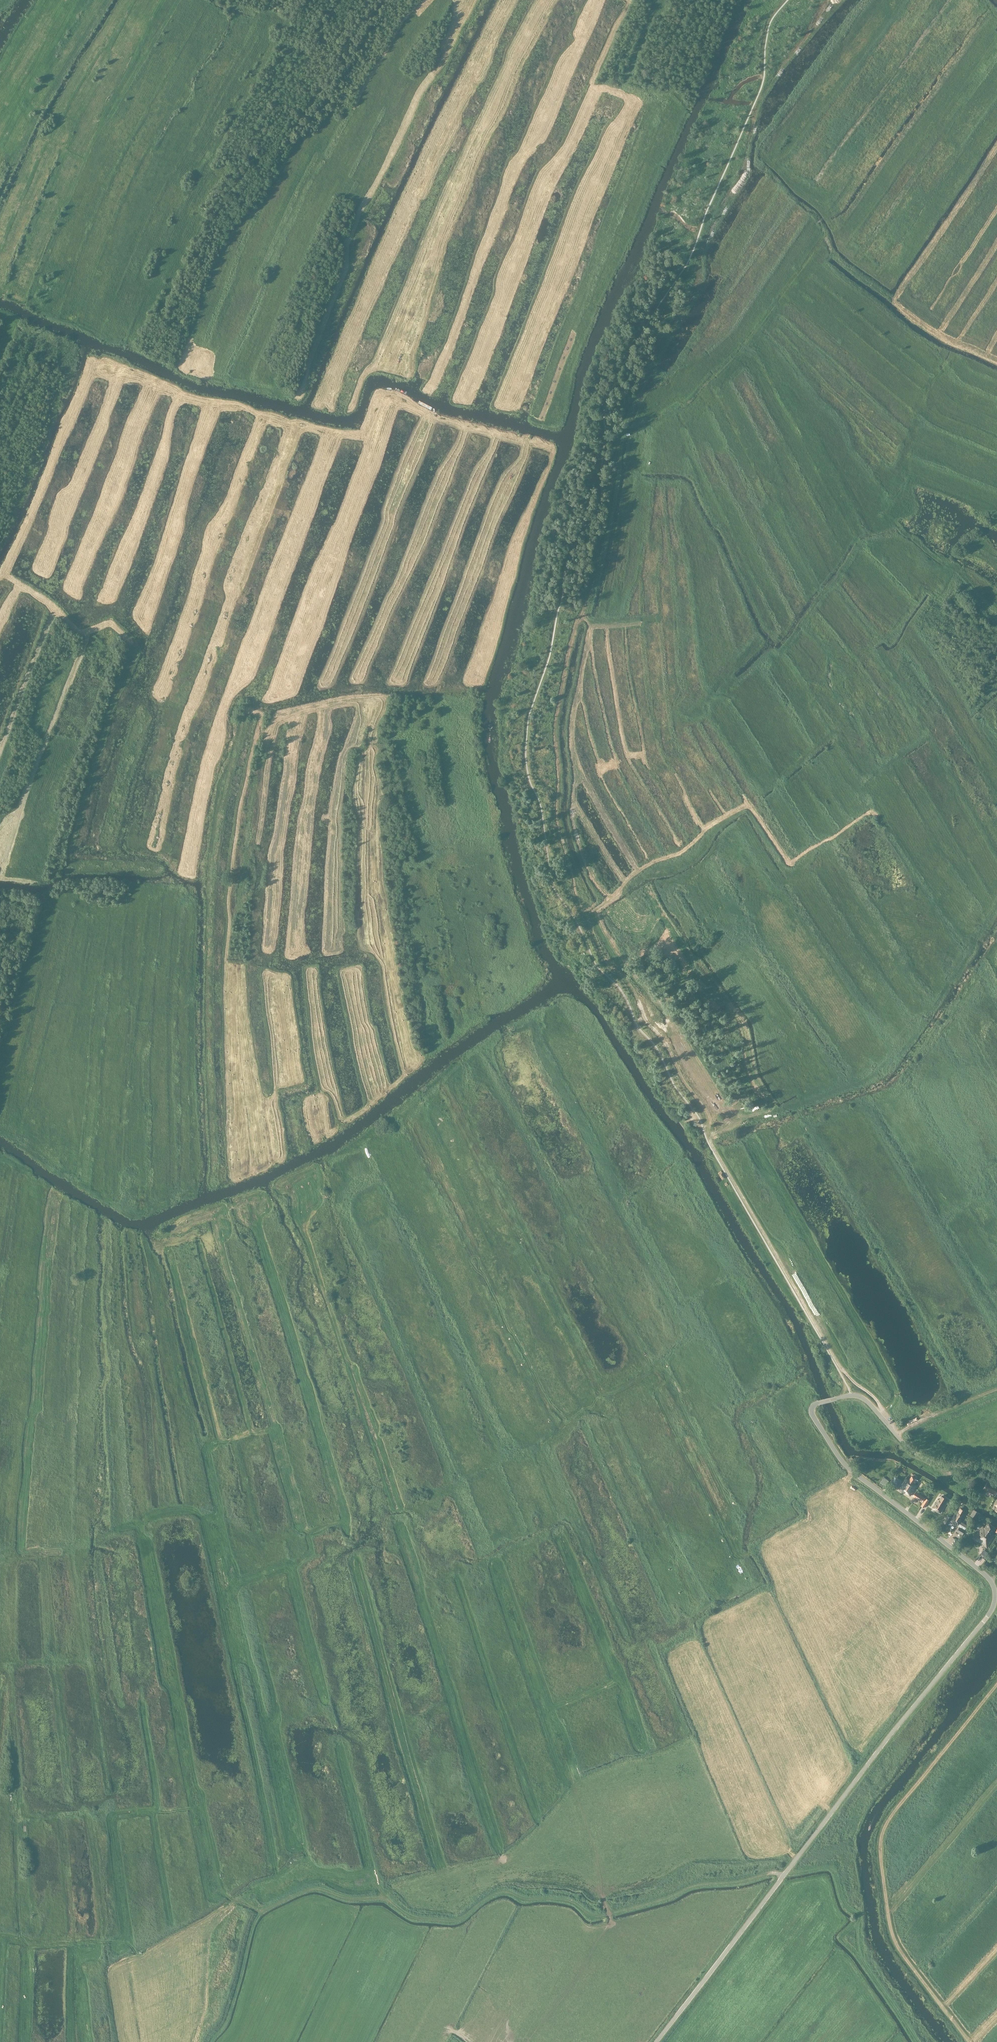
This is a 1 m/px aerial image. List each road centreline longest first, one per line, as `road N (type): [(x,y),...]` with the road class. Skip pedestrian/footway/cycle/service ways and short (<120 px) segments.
road 1 (tertiary): [(656,2041),(994,1605),(988,1578),(841,1460),(812,1414),(821,1402)]
road 2 (track): [(969,2041),(895,1942),(880,1843),(892,1814),(996,1683)]
road 3 (track): [(880,1416),(874,1397),(833,1354),(711,1143),(709,1122)]
road 4 (tertiary): [(996,1467),(927,1460),(860,1397),(821,1402)]

